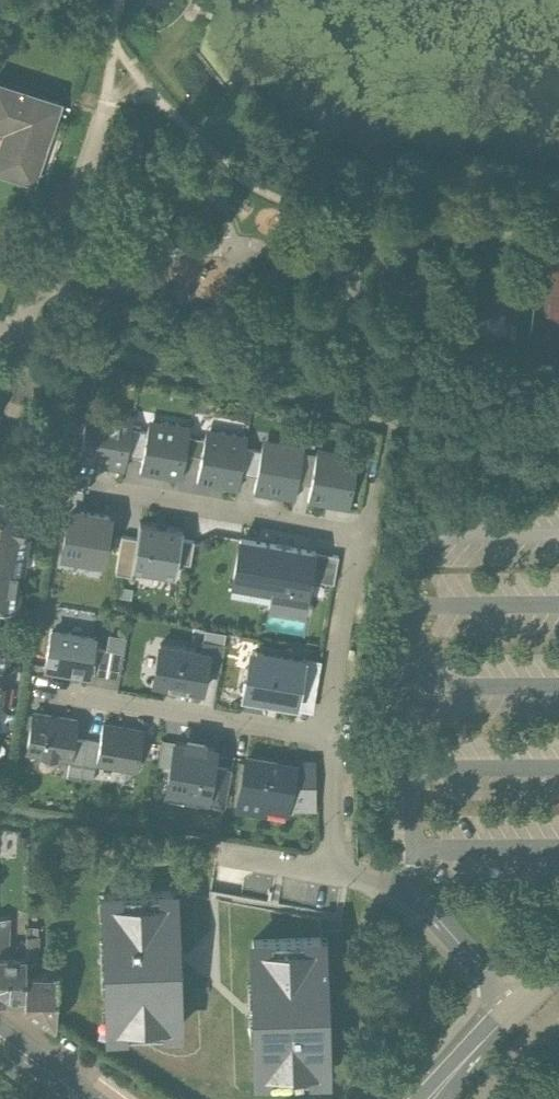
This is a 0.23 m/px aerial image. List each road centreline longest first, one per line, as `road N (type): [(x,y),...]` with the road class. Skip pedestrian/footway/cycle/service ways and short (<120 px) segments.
road 1 (residential): [(332,738),(62,696)]
road 2 (residential): [(364,539),(103,495)]
road 3 (residential): [(332,738),(364,539)]
road 4 (residential): [(388,883),(413,894),(518,1007)]
road 5 (residential): [(335,870),(332,738)]

